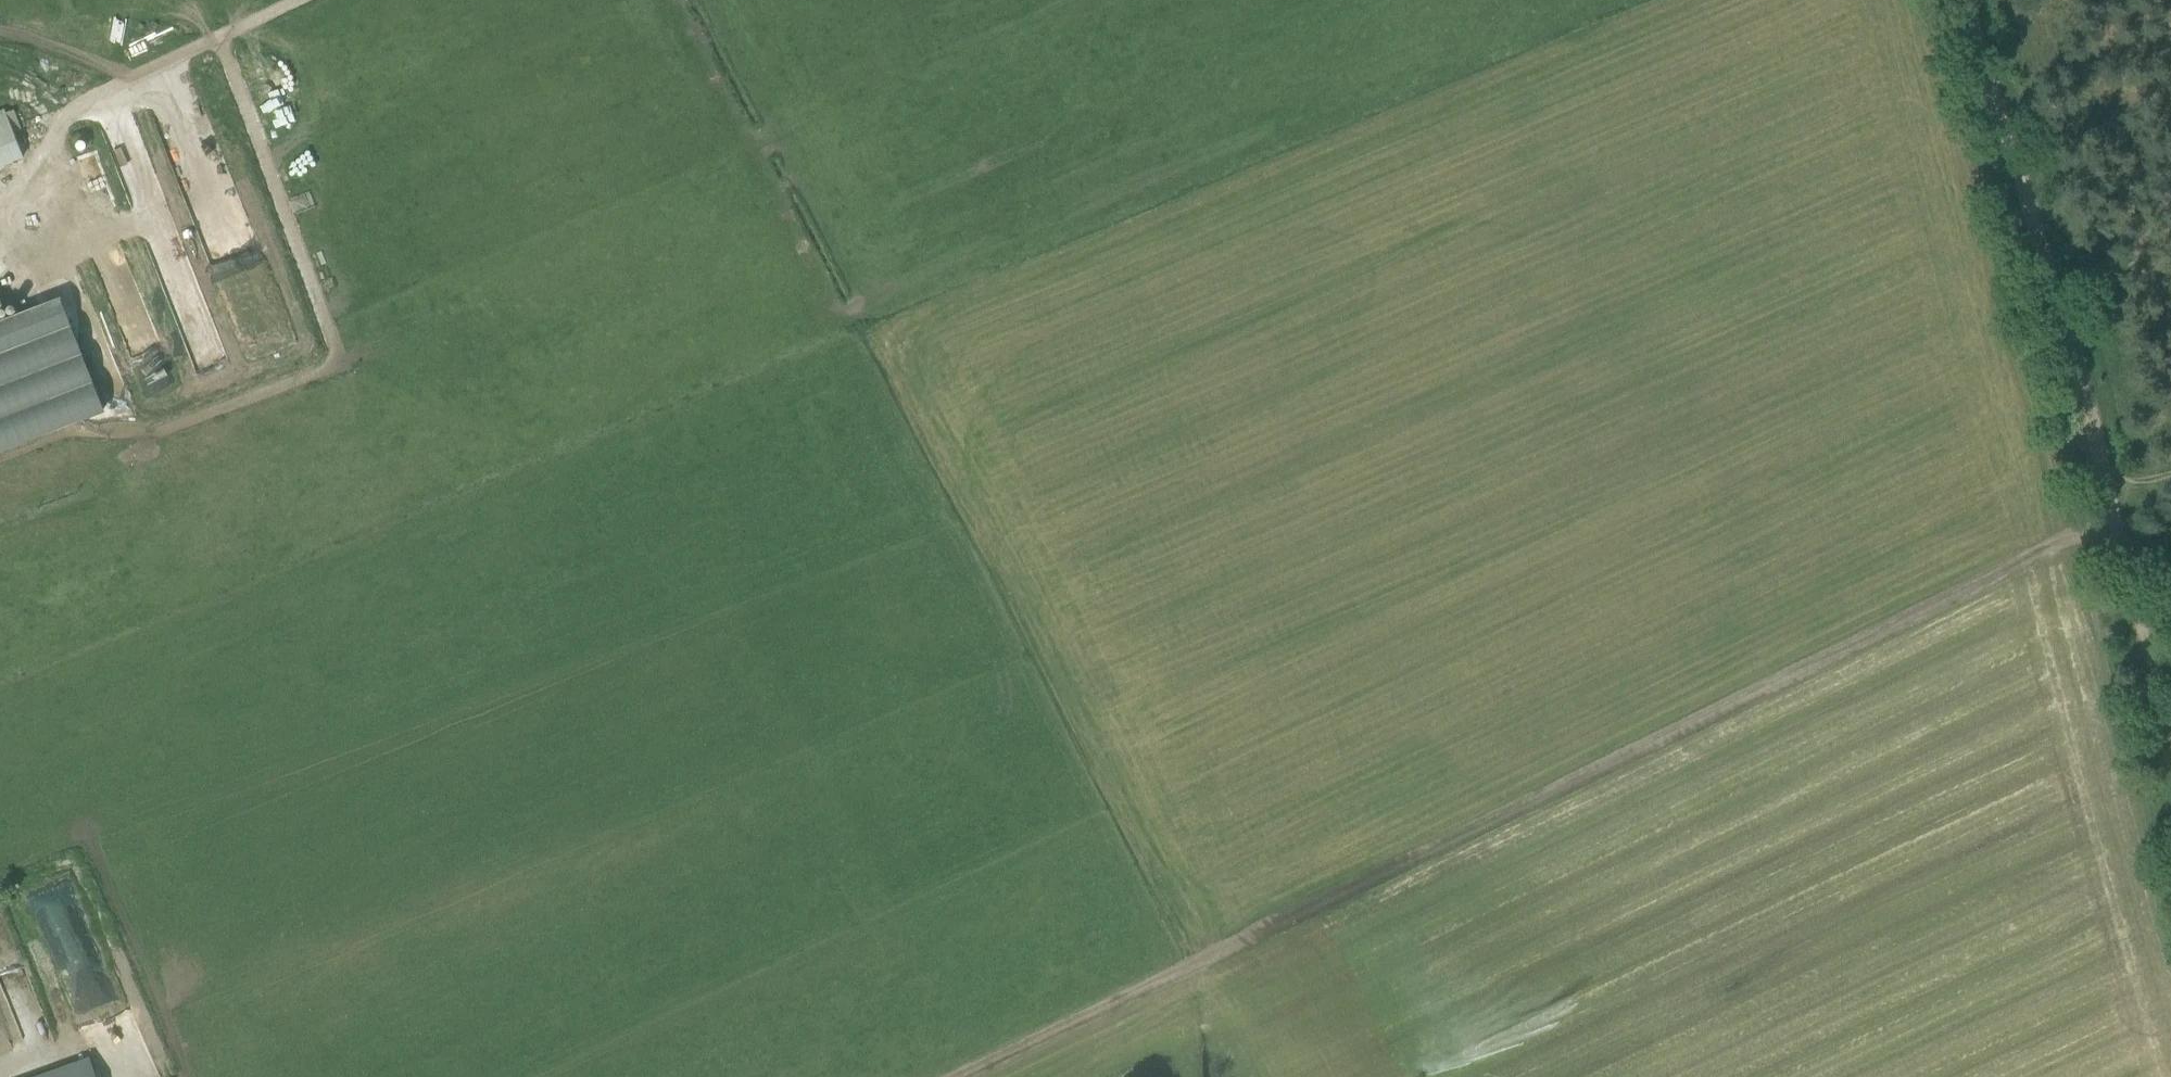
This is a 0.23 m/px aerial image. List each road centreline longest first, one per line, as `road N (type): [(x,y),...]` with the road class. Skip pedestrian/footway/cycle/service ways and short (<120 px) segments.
road 1 (track): [(1966,0),(2108,499)]
road 2 (track): [(2108,499),(2170,723)]

